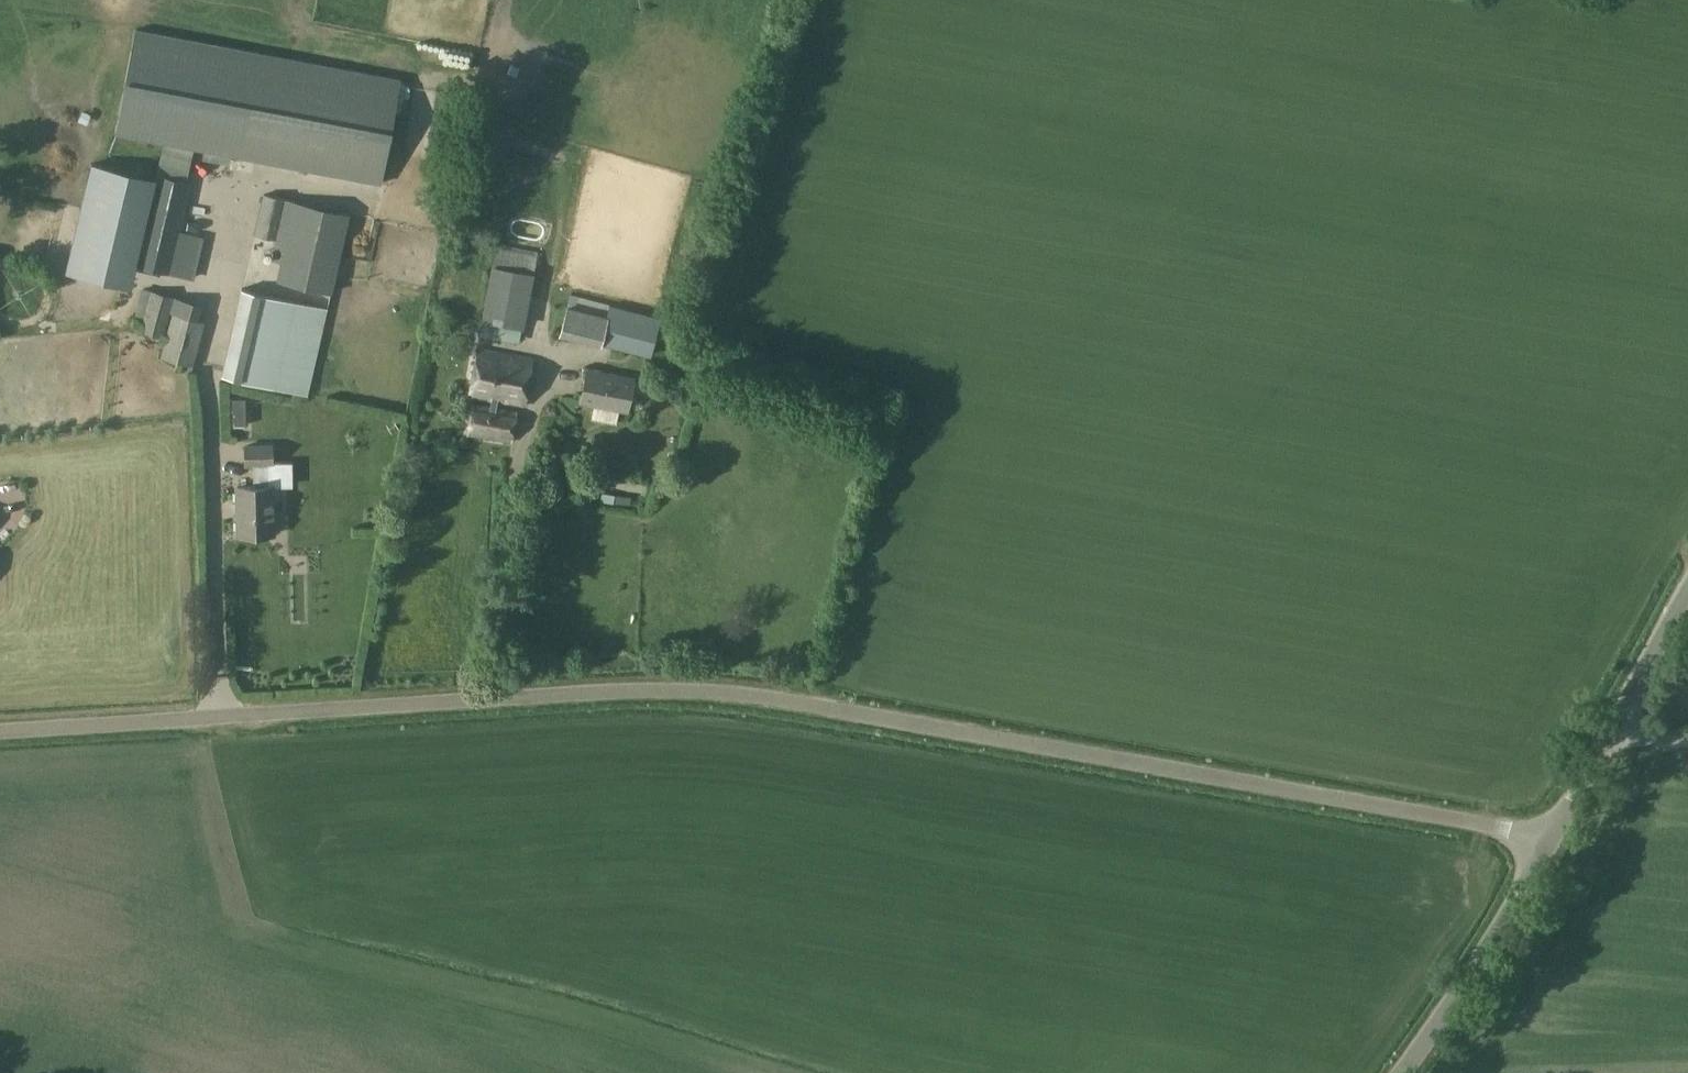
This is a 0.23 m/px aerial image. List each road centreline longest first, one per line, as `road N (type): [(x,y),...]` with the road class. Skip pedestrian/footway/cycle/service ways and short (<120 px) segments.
road 1 (unclassified): [(1550,838),(708,692),(0,730)]
road 2 (unclassified): [(1403,1072),(1468,982),(1550,838)]
road 3 (unclassified): [(1610,730),(1687,589)]
road 4 (unclassified): [(1550,838),(1610,730)]

